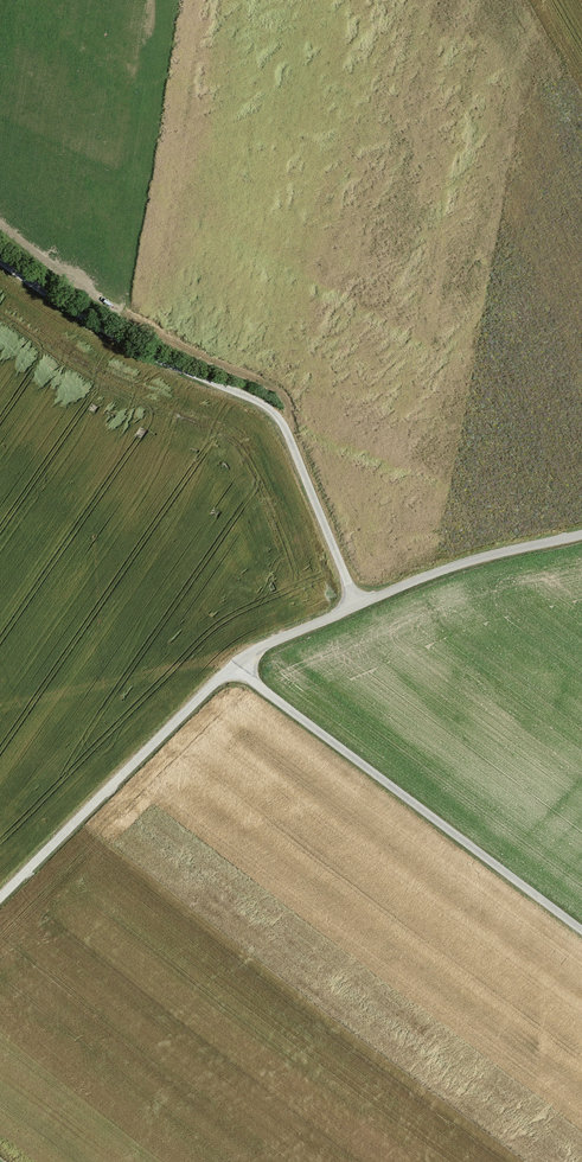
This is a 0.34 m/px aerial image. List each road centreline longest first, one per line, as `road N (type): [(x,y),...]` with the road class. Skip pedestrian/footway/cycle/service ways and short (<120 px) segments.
road 1 (track): [(581,534),(472,559),(233,664),(0,896)]
road 2 (track): [(357,607),(278,418),(248,396),(126,345),(0,260)]
road 3 (track): [(581,928),(233,664)]

